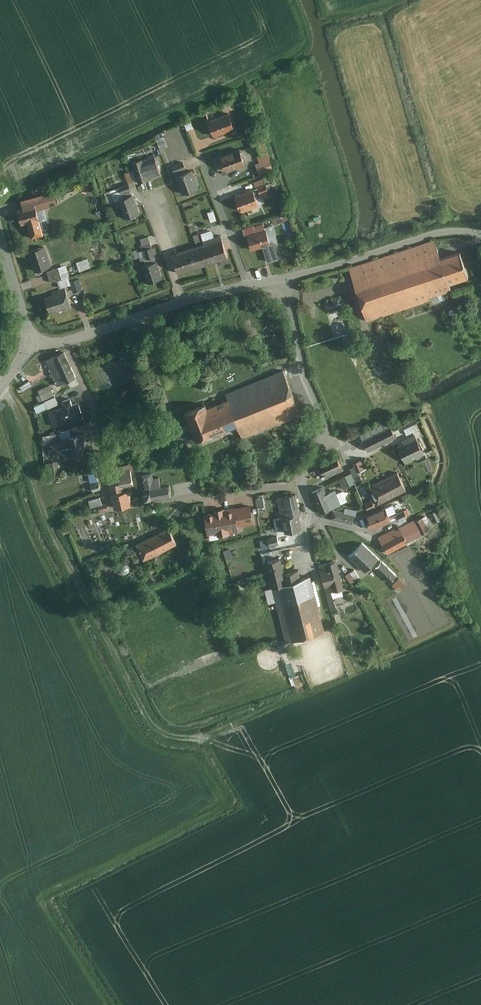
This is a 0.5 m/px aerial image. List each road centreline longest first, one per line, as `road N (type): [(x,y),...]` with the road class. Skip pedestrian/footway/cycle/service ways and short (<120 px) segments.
road 1 (track): [(0,392),(16,413),(42,510),(117,656)]
road 2 (residential): [(284,280),(325,426),(303,485)]
road 3 (tertiary): [(480,235),(441,234),(284,280)]
road 4 (tertiary): [(245,287),(65,343)]
road 5 (residential): [(108,510),(94,413),(65,343)]
road 6 (residential): [(245,287),(203,160)]

